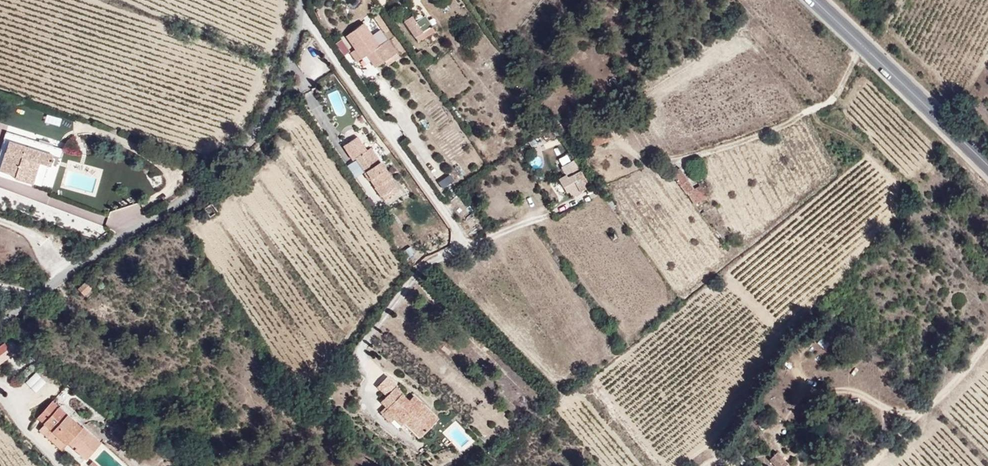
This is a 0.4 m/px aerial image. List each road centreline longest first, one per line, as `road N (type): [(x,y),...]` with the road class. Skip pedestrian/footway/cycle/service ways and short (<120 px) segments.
road 1 (unclassified): [(0,328),(203,189),(253,139),(288,64),(301,0)]
road 2 (track): [(301,12),(466,247)]
road 3 (primary): [(814,0),(987,166)]

